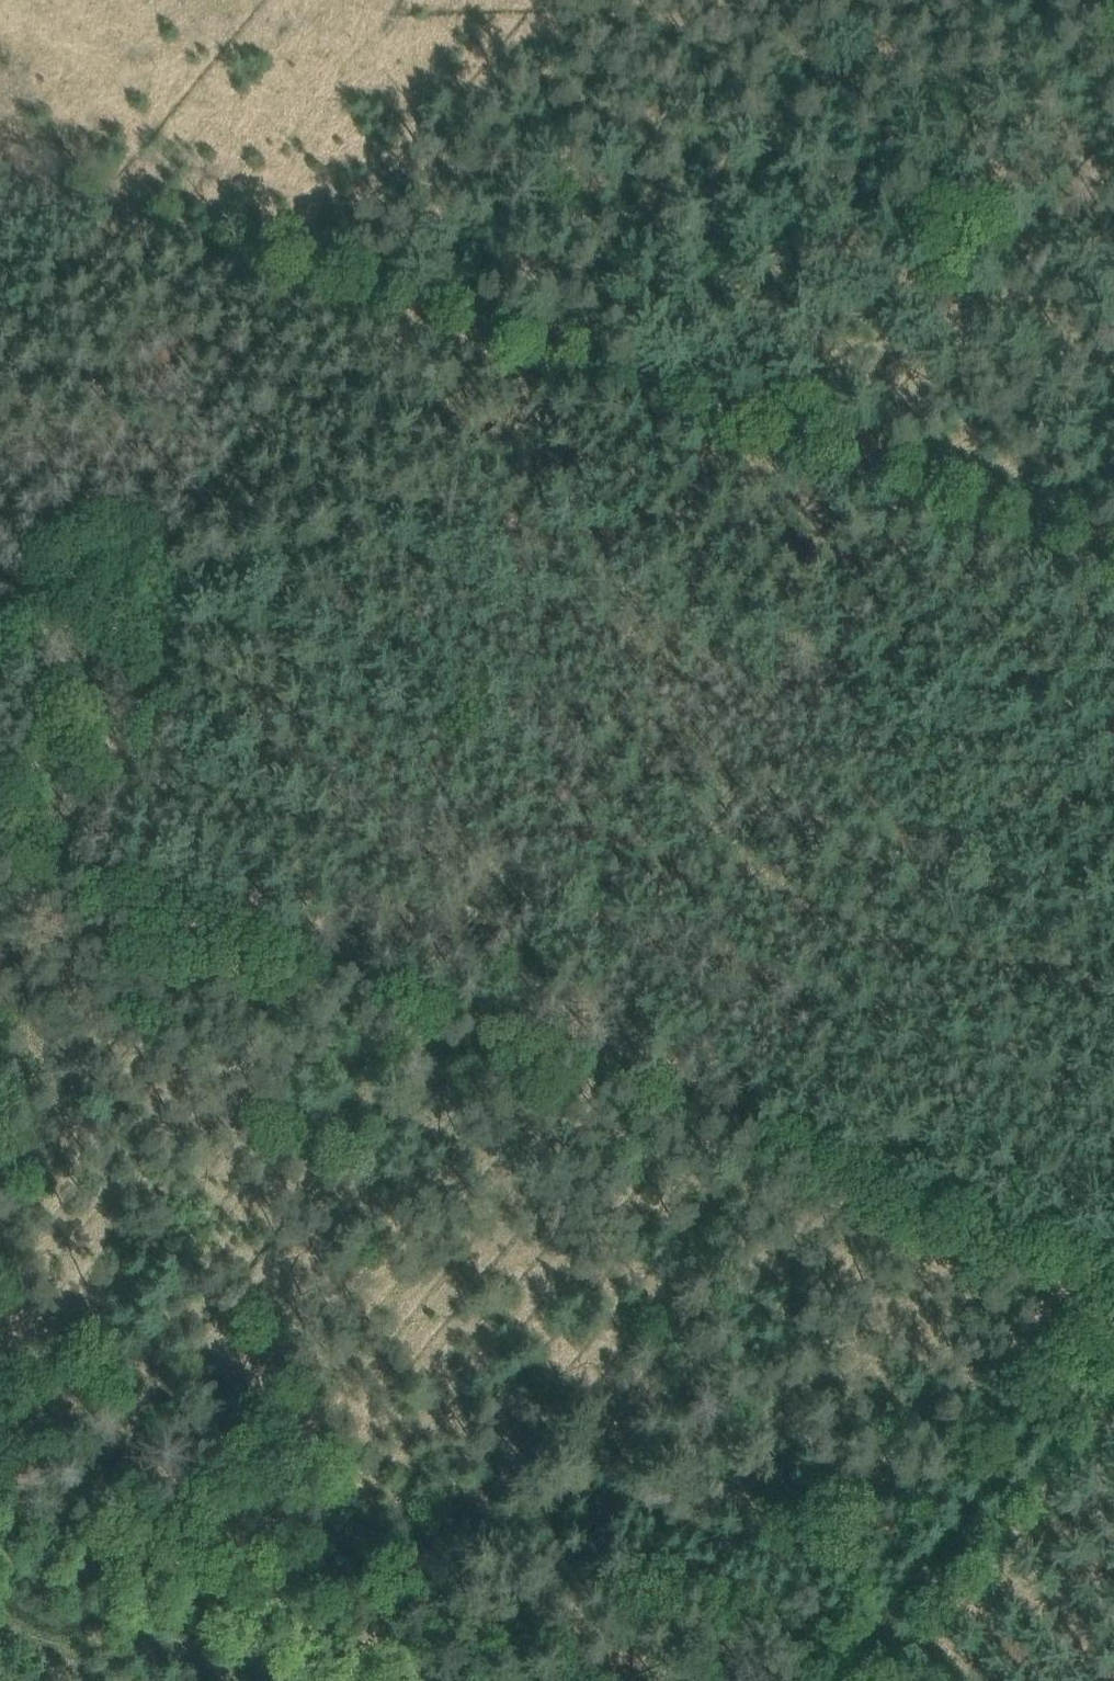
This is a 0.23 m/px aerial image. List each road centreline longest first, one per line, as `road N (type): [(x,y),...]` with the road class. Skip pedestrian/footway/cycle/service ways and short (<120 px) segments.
road 1 (track): [(418,1680),(0,1527)]

